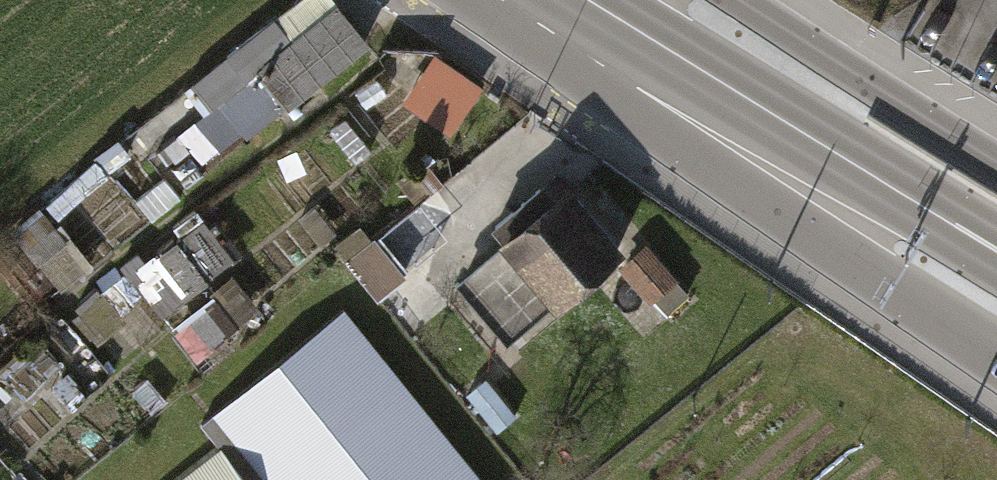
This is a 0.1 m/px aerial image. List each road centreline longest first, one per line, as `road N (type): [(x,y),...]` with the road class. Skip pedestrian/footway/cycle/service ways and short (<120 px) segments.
road 1 (primary): [(516,0),(568,61),(781,218),(996,357)]
road 2 (primary): [(996,245),(596,0)]
road 3 (primary): [(996,166),(739,0)]

